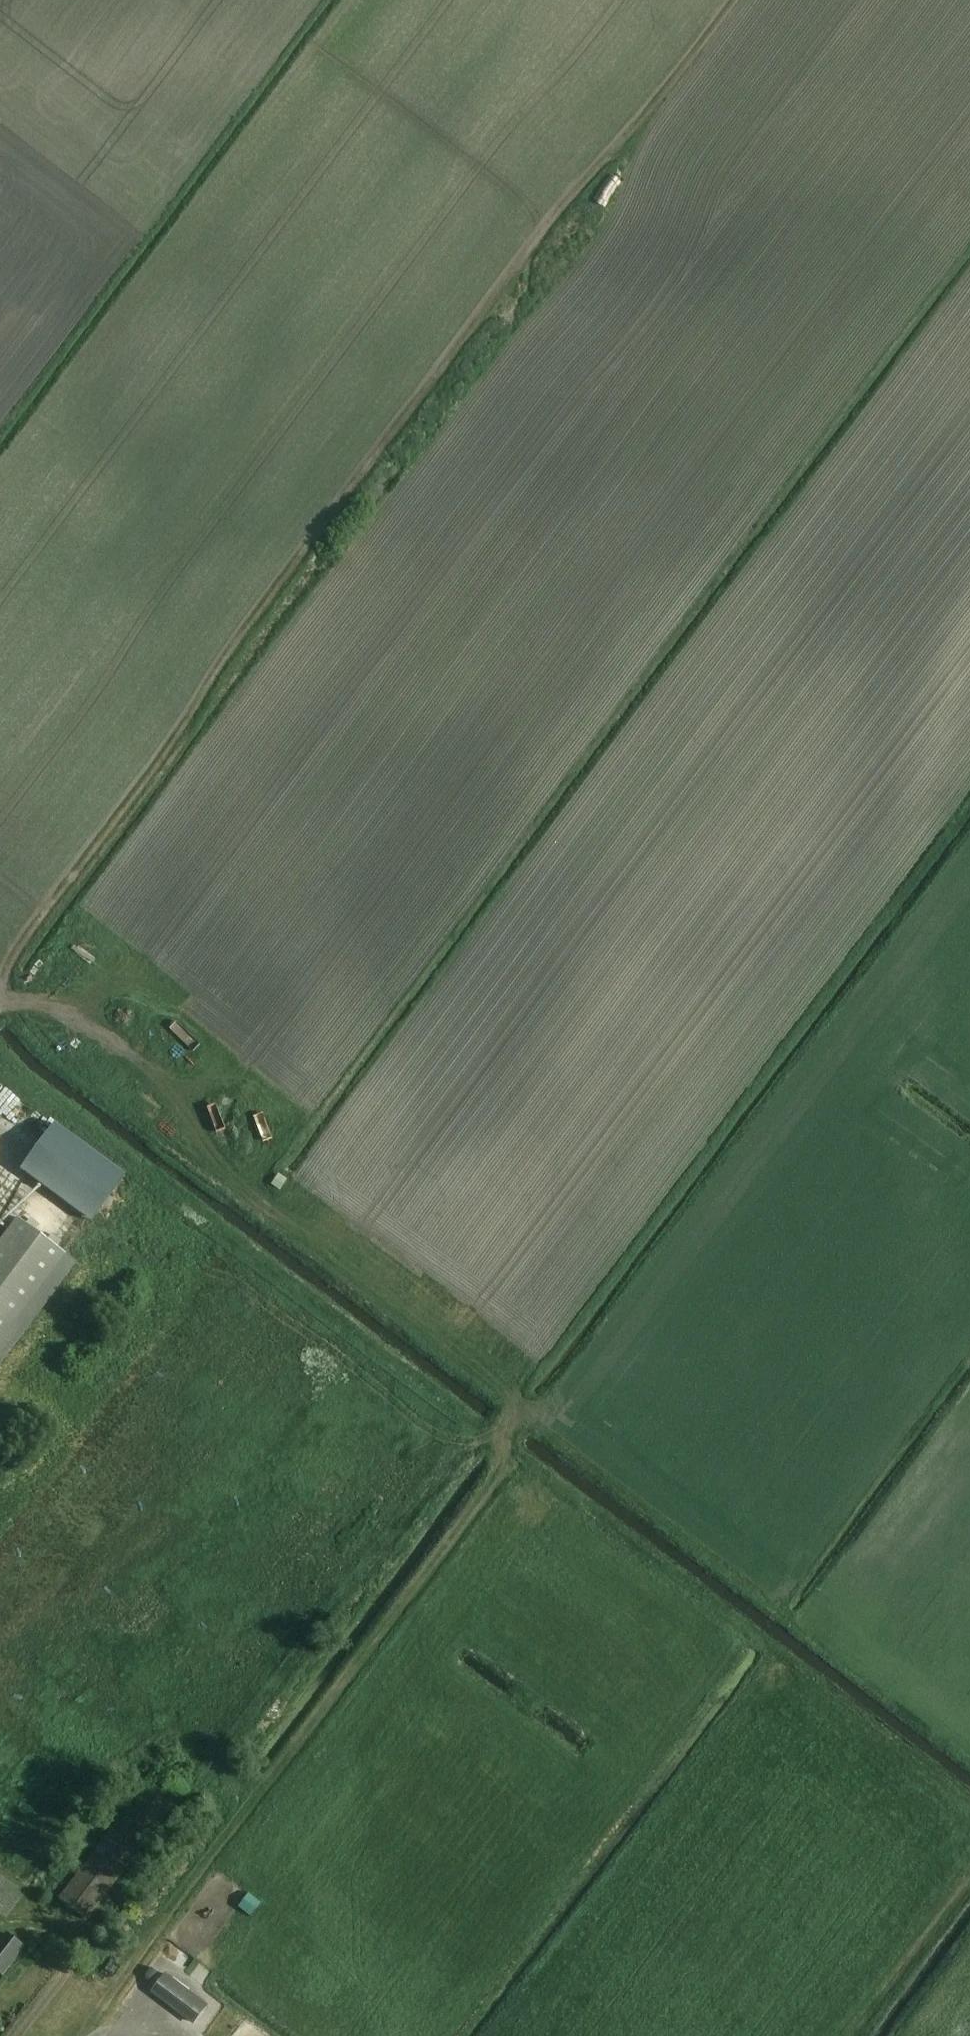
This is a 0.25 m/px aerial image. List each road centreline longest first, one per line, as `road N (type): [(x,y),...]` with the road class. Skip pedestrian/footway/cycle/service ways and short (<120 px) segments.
road 1 (track): [(718,0),(210,675),(186,723),(19,954),(0,997)]

